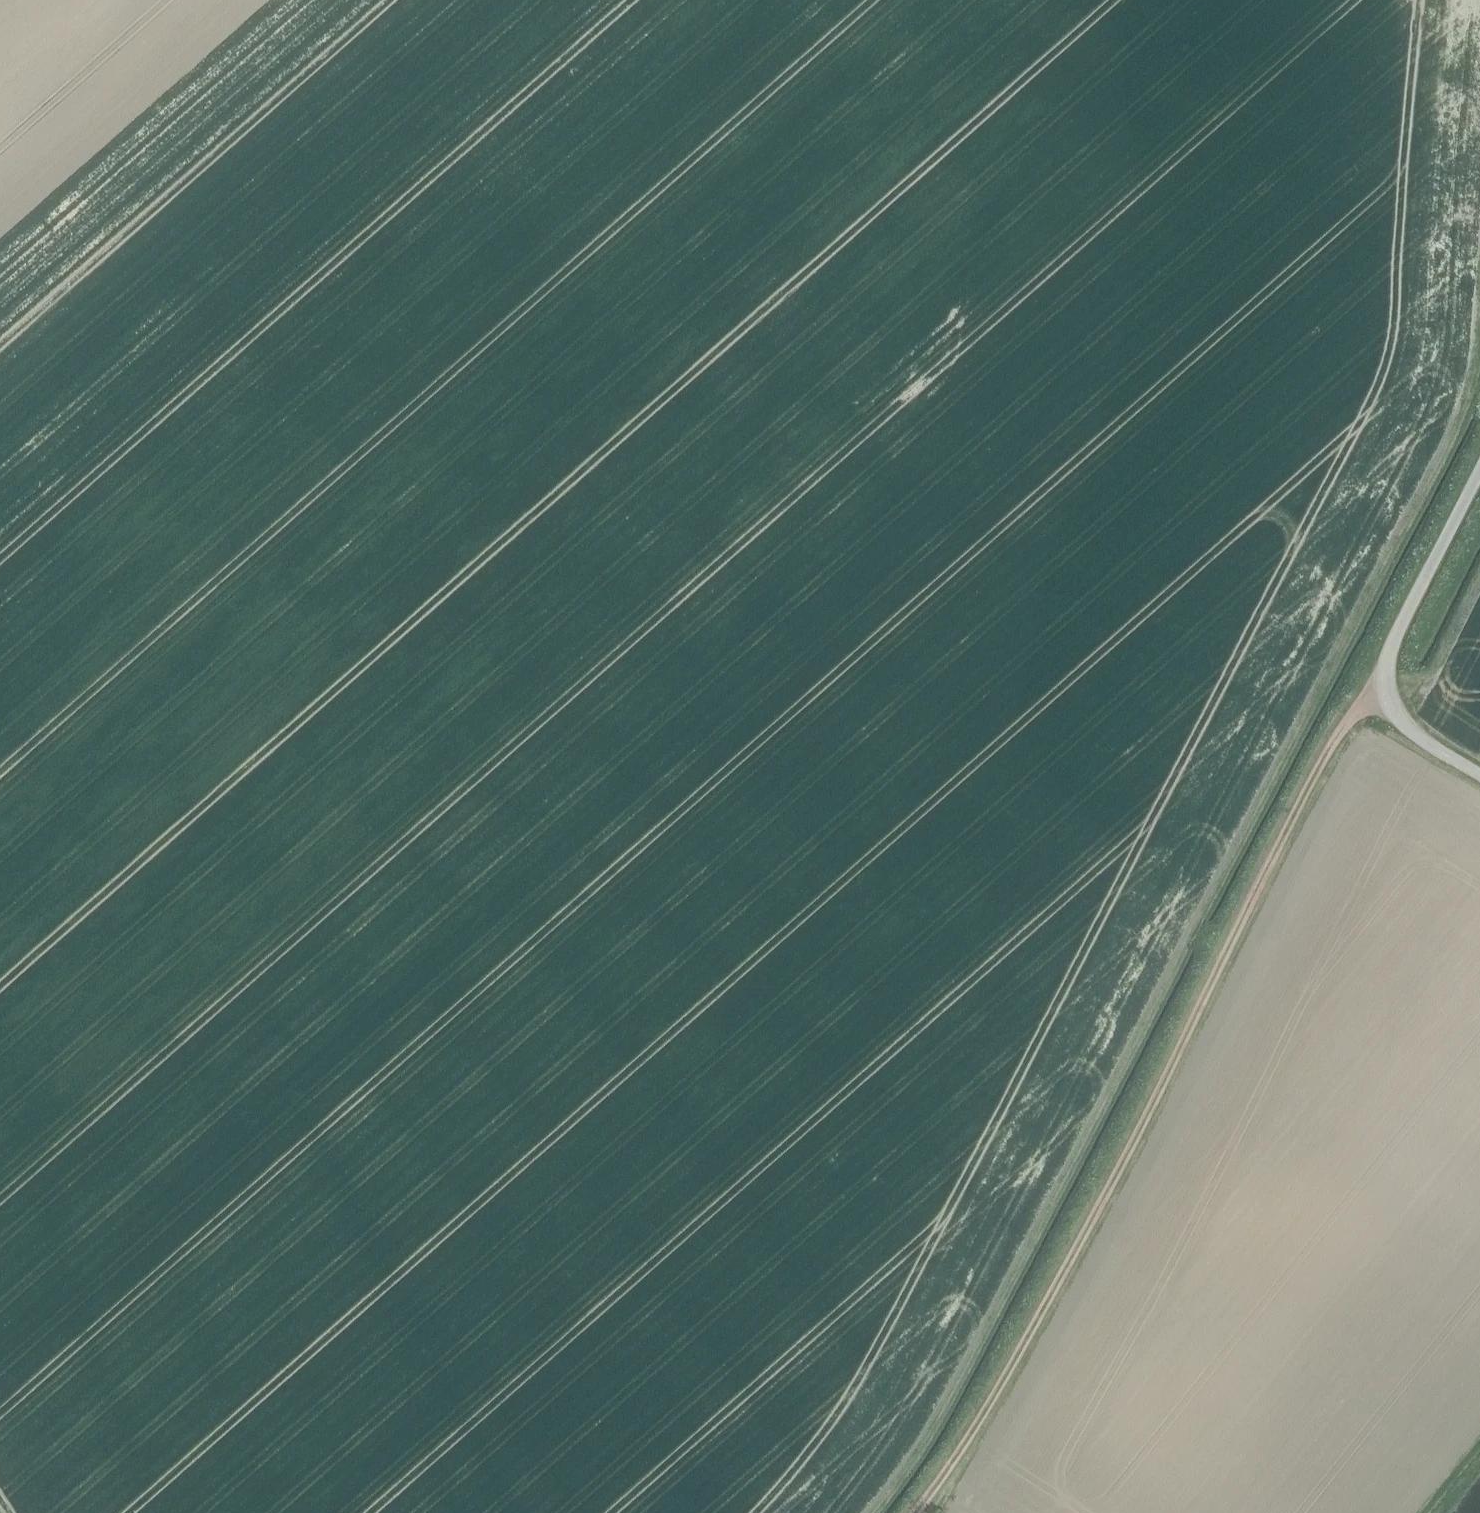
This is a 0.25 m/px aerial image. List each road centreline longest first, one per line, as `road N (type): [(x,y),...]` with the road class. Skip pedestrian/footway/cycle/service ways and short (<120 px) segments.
road 1 (unclassified): [(1479,775),(1403,724),(1385,680),(1392,639),(1479,472)]

